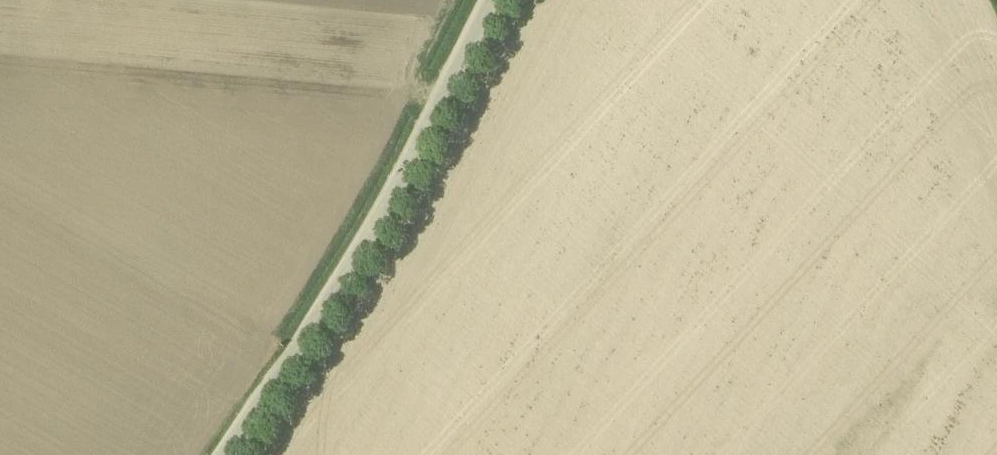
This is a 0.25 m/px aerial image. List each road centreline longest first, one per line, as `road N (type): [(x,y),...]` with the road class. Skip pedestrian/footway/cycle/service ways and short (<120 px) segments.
road 1 (unclassified): [(213,454),(396,164),(487,0)]

